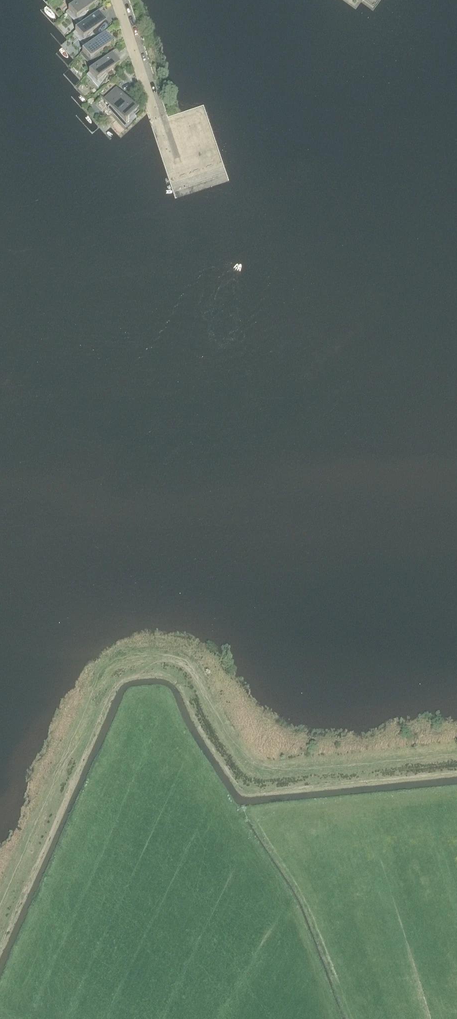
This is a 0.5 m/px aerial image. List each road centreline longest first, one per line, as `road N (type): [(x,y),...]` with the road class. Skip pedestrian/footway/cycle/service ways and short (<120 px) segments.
road 1 (residential): [(154,115),(116,0)]

